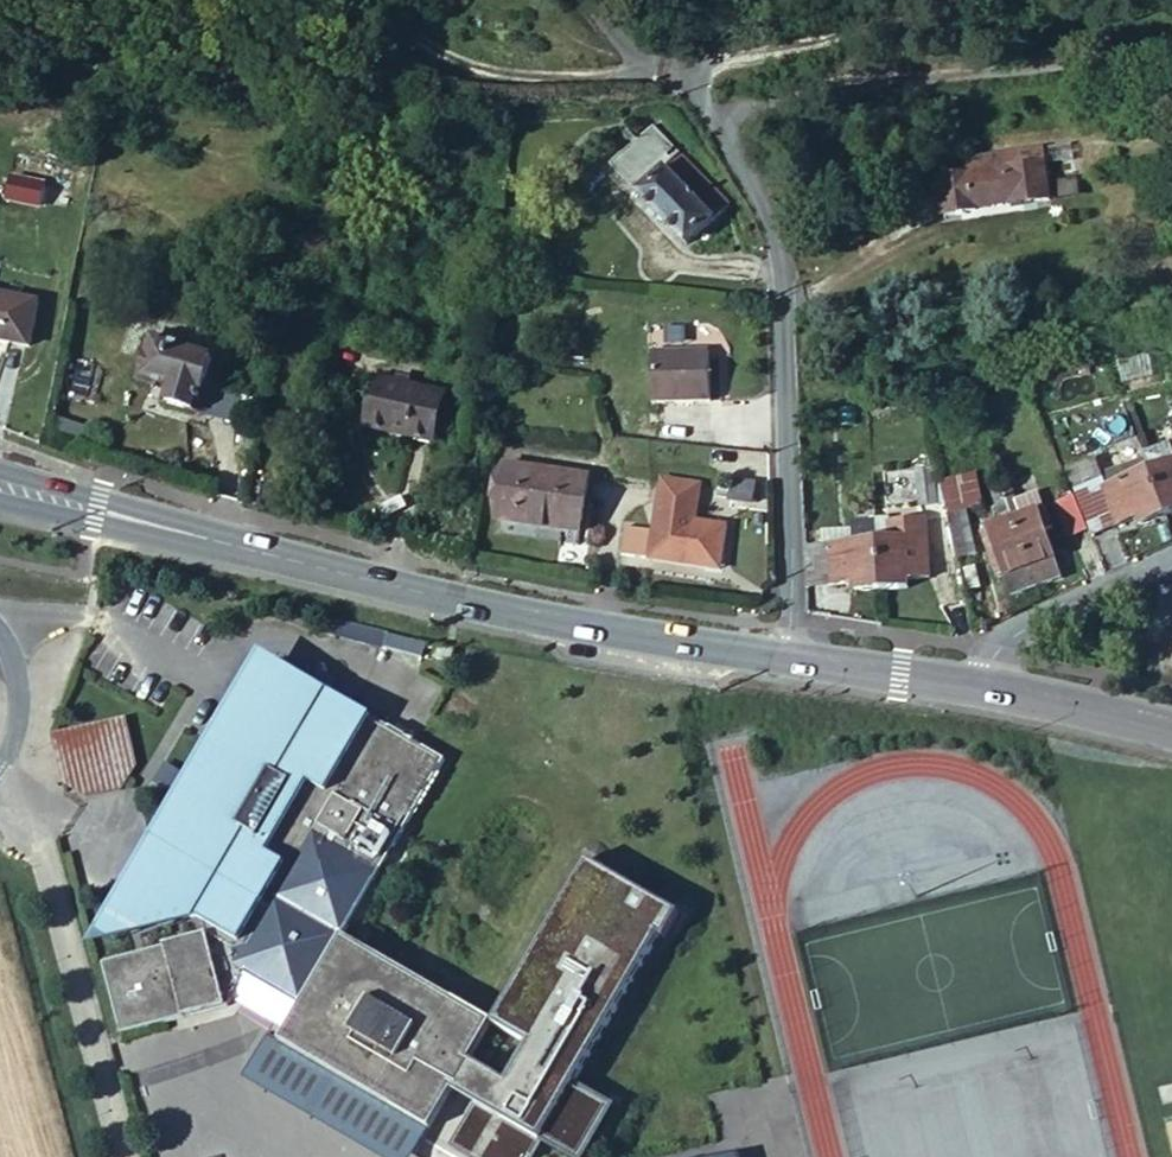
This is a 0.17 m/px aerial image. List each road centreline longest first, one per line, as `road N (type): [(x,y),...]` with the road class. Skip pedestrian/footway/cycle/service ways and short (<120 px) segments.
road 1 (primary): [(790,654),(571,621),(319,568),(0,486)]
road 2 (residential): [(790,654),(780,288),(768,221),(696,76)]
road 3 (residential): [(983,693),(989,664),(1015,623),(1171,554)]
road 4 (primary): [(983,693),(790,654)]
road 5 (primary): [(1171,731),(983,693)]

